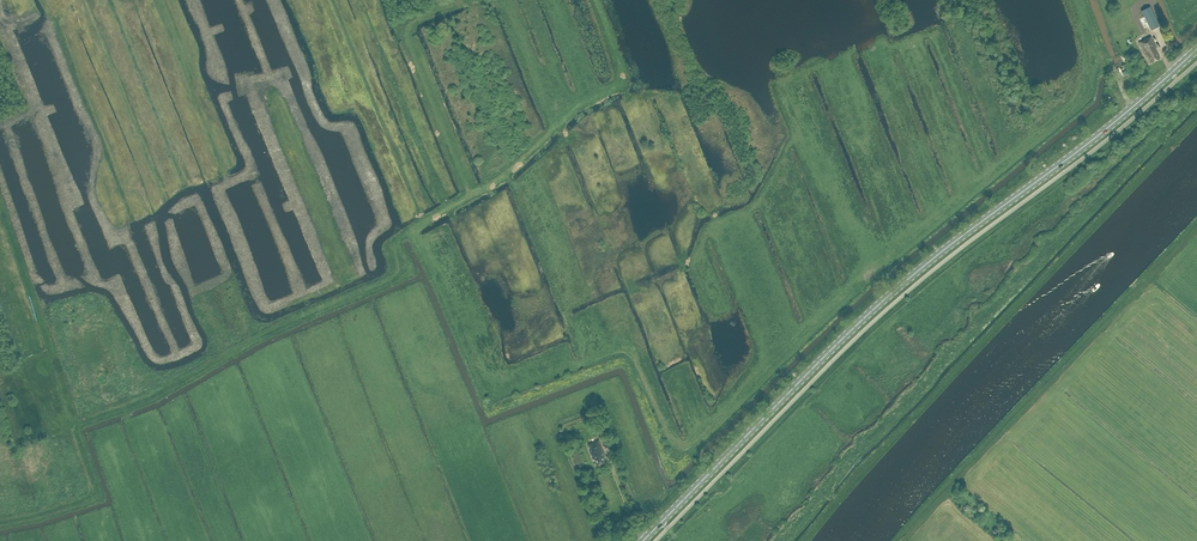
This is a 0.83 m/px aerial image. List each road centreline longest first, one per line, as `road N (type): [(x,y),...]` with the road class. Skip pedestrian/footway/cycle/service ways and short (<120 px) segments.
road 1 (track): [(408,232),(489,409),(623,360),(674,459),(684,458),(849,289),(1079,100),(1104,59)]
road 2 (track): [(0,526),(102,498),(79,430),(86,423),(141,405),(261,338),(411,274),(400,237),(495,182),(574,109),(619,82),(619,58),(596,0)]
road 3 (primary): [(642,540),(890,294),(1196,49)]
road 4 (track): [(470,196),(406,33),(413,20),(461,0)]

